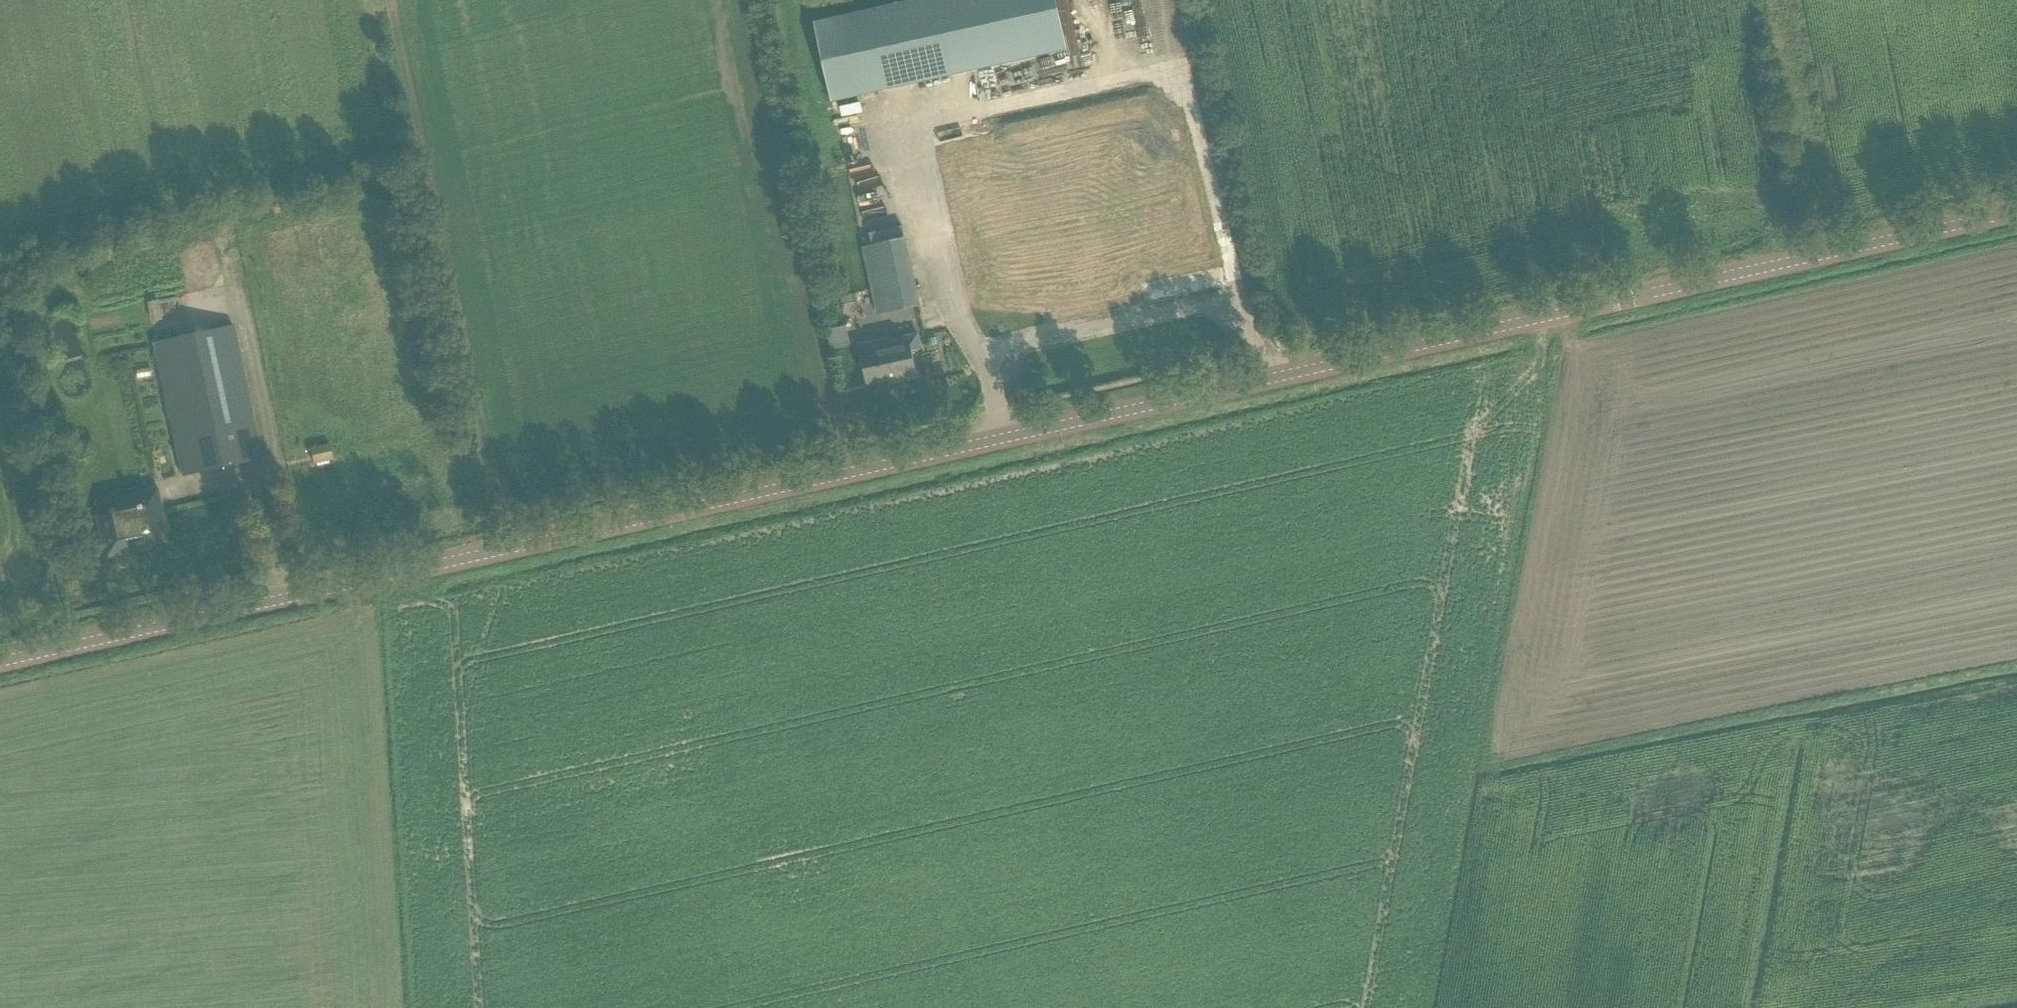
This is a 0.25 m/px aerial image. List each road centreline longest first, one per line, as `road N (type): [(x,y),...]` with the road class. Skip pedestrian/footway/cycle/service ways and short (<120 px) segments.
road 1 (unclassified): [(0,655),(2016,210)]

